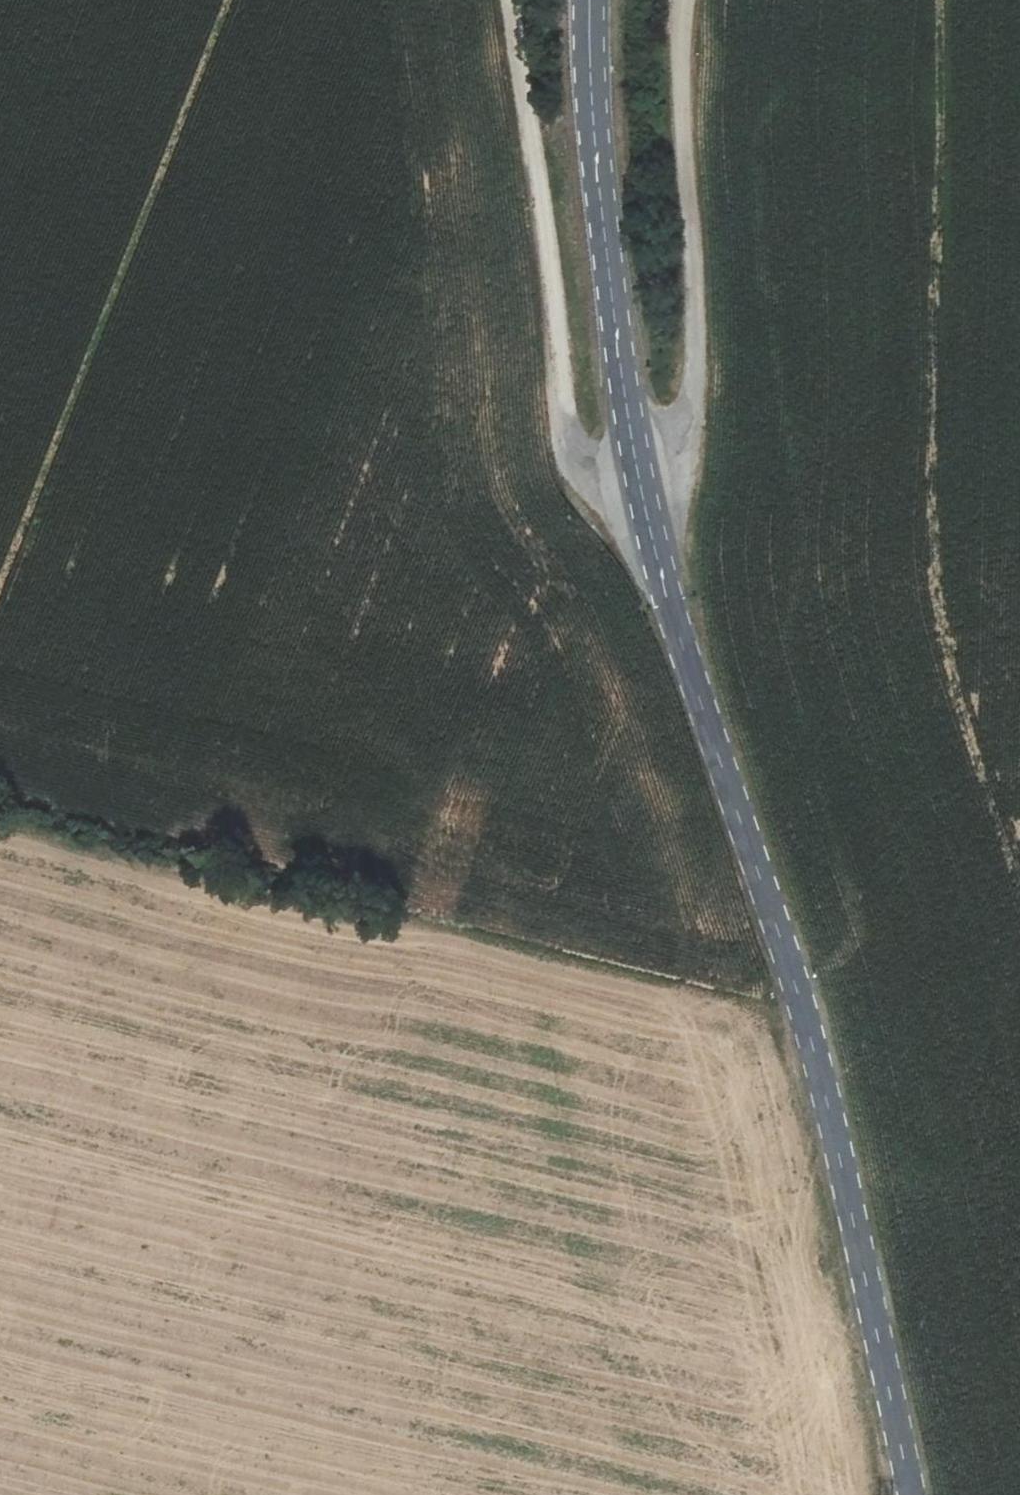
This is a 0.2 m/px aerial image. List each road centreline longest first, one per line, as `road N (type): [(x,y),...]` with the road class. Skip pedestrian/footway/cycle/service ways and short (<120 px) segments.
road 1 (tertiary): [(589,0),(615,328),(656,561),(802,983),(913,1494)]
road 2 (track): [(684,0),(696,380),(681,438),(641,489),(588,458),(566,408),(509,0)]

